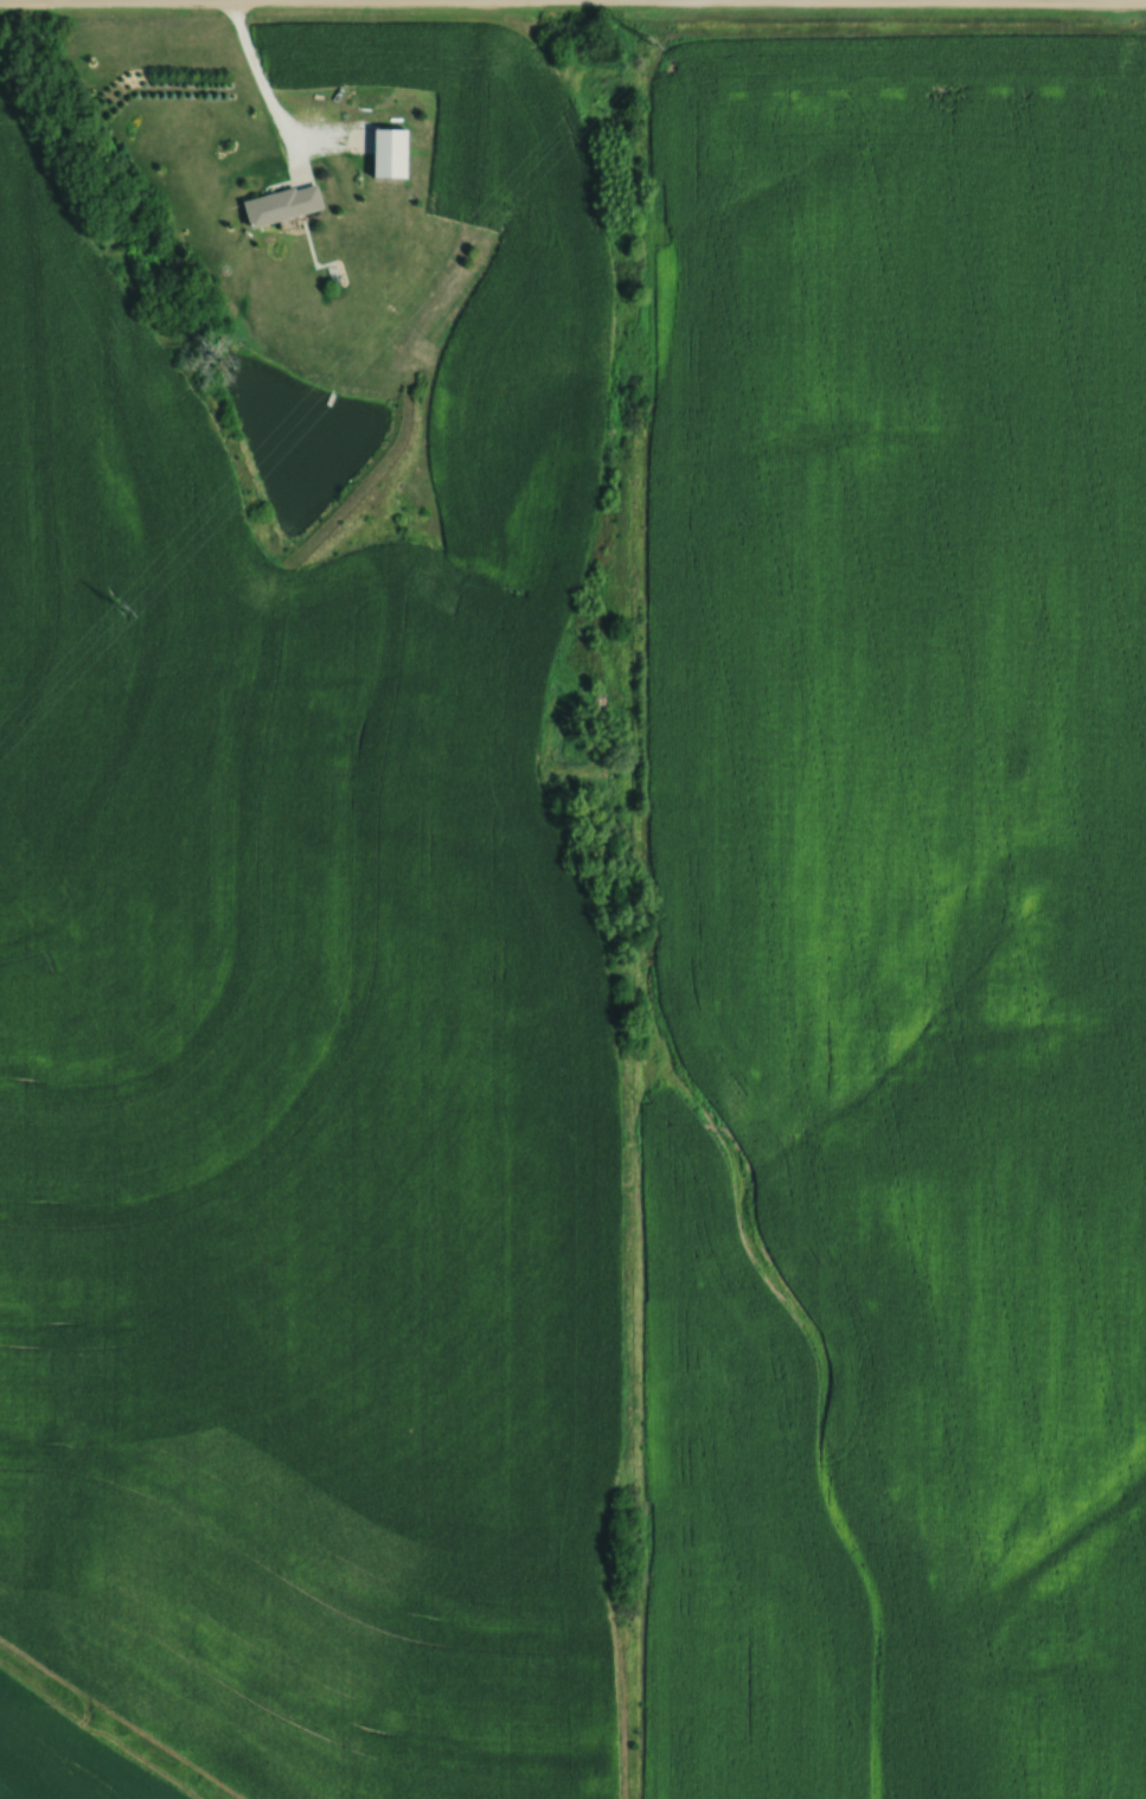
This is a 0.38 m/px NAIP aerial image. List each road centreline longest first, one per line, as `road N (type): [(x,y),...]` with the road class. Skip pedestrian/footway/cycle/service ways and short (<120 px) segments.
road 1 (residential): [(0,4),(1145,3)]

